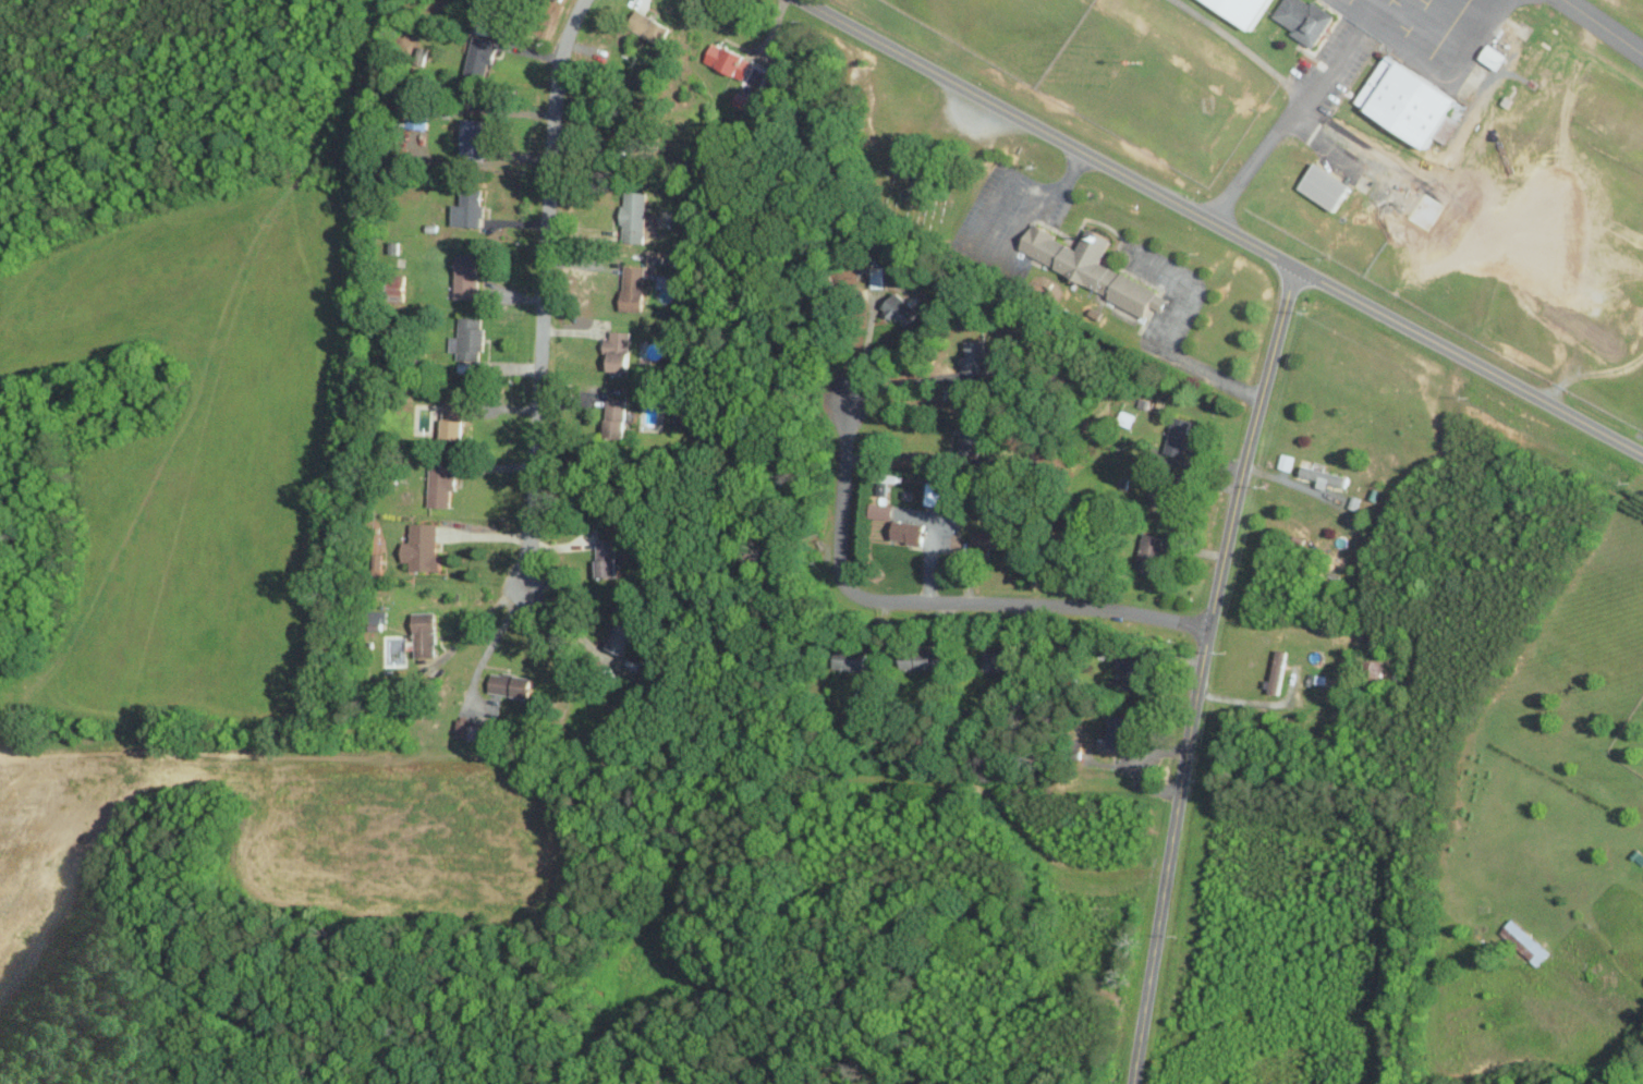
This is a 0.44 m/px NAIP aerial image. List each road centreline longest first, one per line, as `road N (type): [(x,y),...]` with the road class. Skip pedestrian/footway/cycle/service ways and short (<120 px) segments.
road 1 (tertiary): [(1642,455),(802,0)]
road 2 (residential): [(1133,1083),(1200,671),(1297,267)]
road 3 (residential): [(582,0),(557,82),(528,586)]
road 4 (residential): [(1208,628),(1119,611),(855,594),(840,572),(849,394)]

